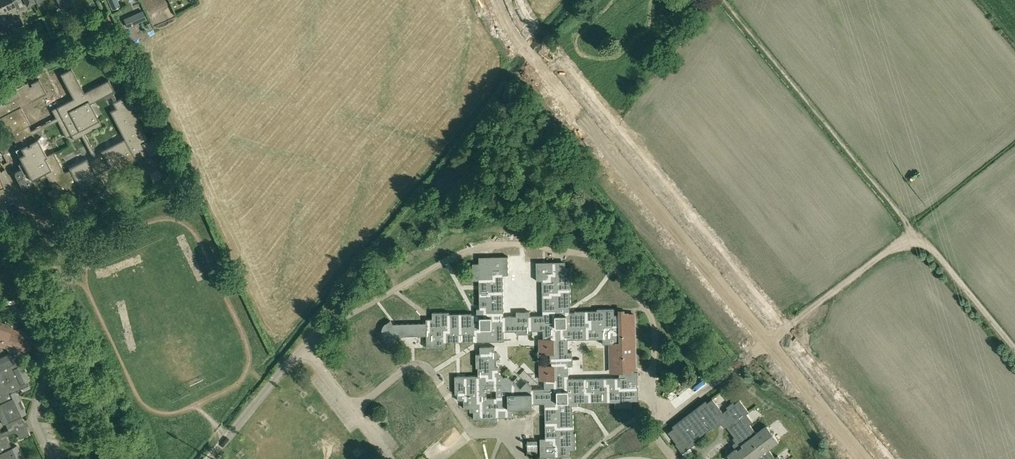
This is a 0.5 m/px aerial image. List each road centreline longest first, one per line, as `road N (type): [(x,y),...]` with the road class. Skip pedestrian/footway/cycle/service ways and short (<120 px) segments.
road 1 (tertiary): [(864,458),(521,44),(497,0)]

